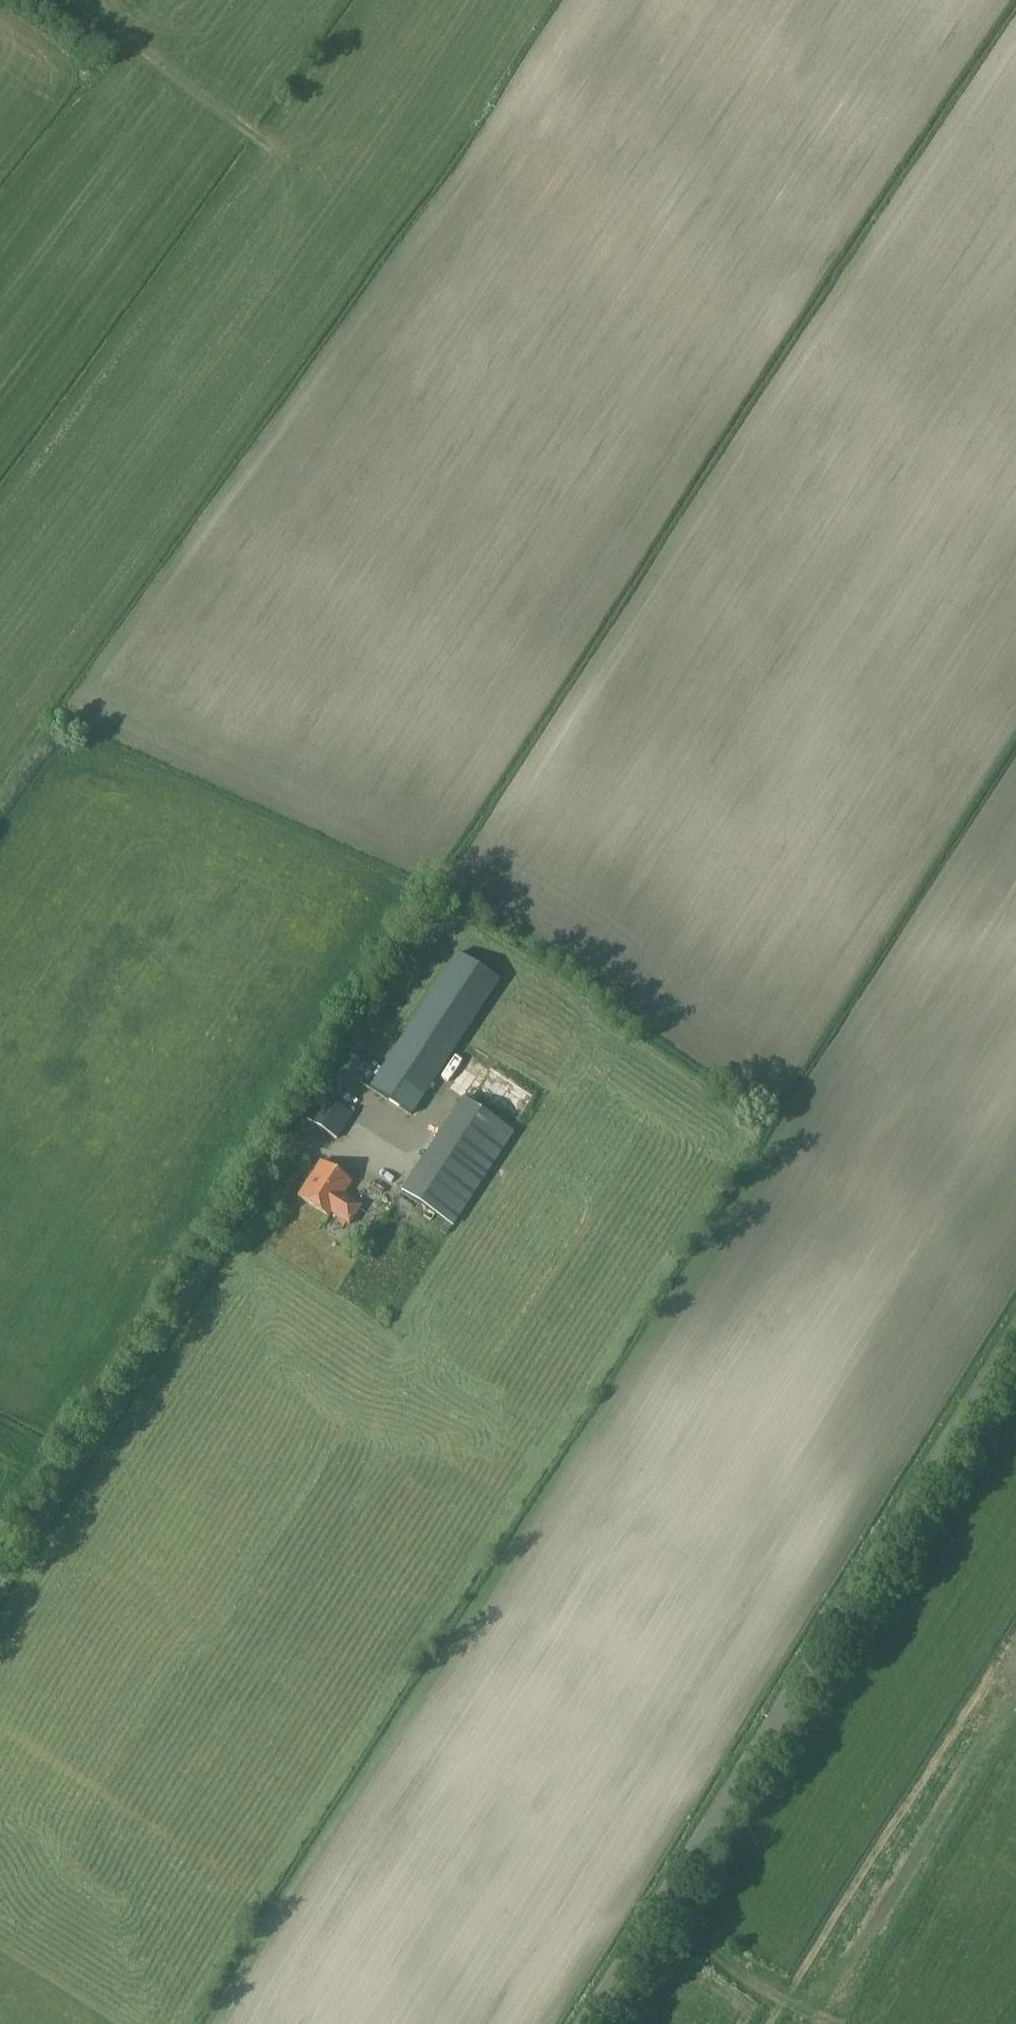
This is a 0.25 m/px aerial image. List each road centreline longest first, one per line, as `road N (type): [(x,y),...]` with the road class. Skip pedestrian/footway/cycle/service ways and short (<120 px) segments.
road 1 (unclassified): [(1015,1336),(591,2023)]

